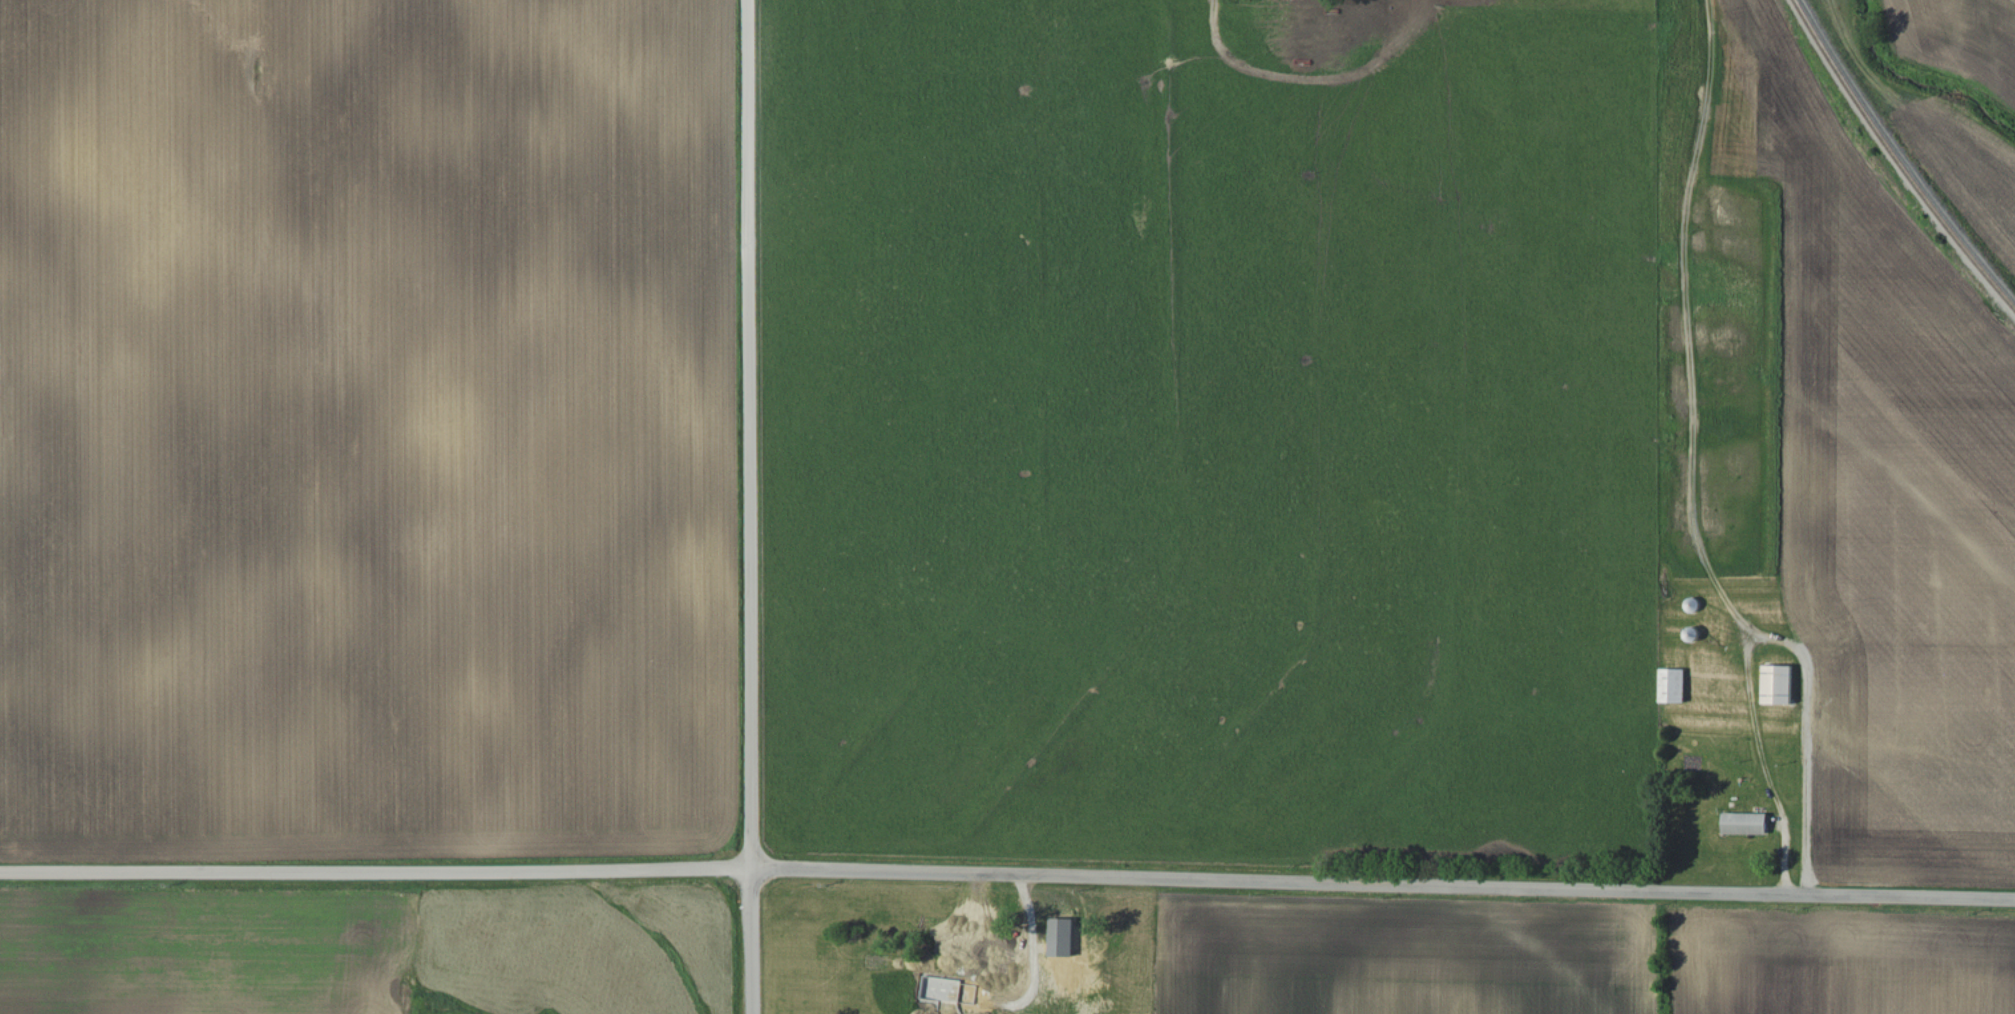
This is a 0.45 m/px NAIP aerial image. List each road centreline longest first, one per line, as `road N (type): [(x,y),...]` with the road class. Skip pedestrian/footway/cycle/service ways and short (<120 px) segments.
road 1 (residential): [(2014,902),(727,867)]
road 2 (residential): [(752,1013),(747,0)]
road 3 (residential): [(727,867),(0,872)]

